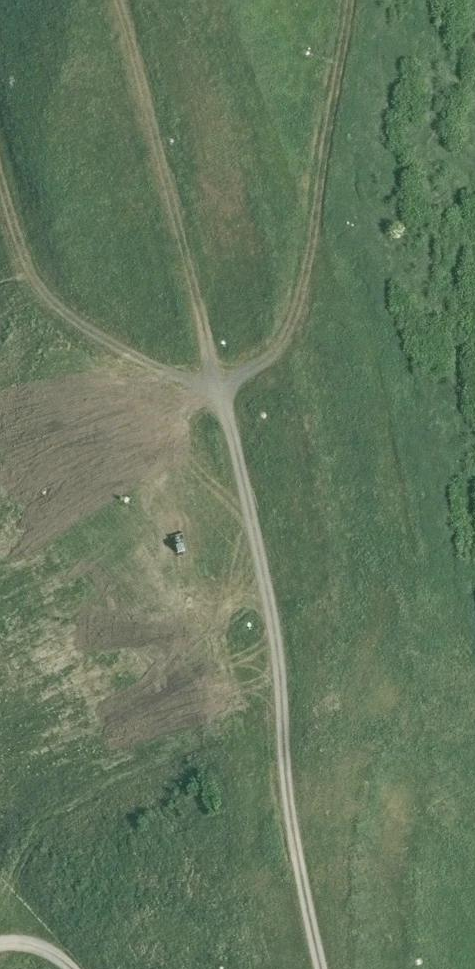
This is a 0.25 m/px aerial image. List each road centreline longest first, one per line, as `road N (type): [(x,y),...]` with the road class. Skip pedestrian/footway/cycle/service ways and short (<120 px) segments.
road 1 (track): [(265,367),(222,391),(271,613),(297,855),(322,968)]
road 2 (track): [(354,0),(288,338),(265,367)]
road 3 (track): [(222,391),(150,376),(86,339),(39,296),(0,175)]

